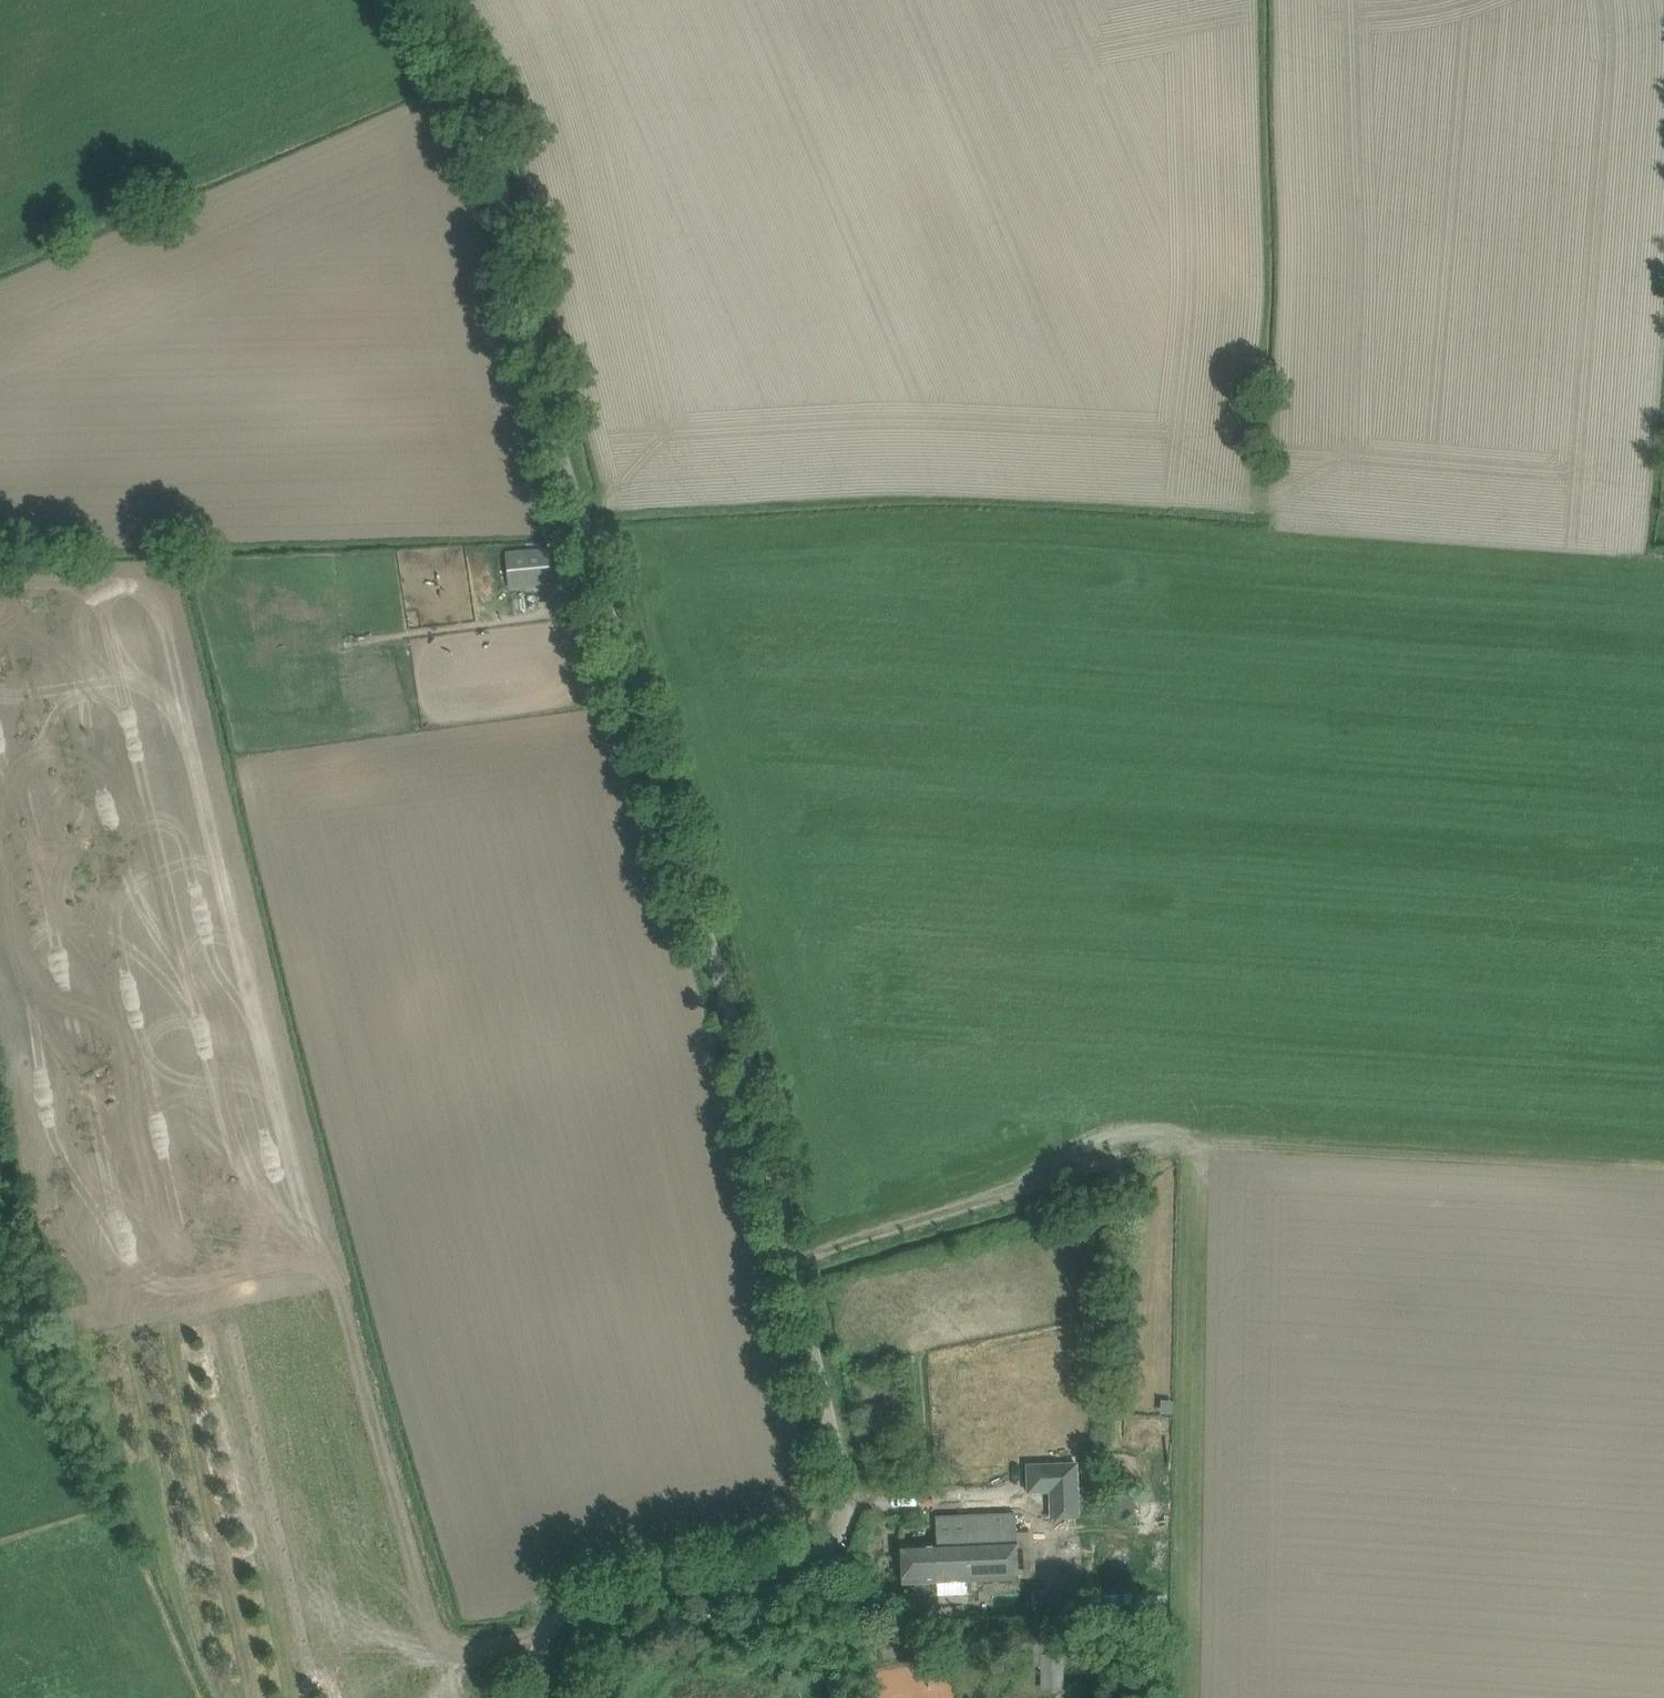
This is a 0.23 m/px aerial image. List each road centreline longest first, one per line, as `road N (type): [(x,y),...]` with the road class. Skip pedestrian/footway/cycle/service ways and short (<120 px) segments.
road 1 (unclassified): [(531,1697),(531,1634),(555,1609),(798,1555),(820,1540),(835,1510),(736,1017),(591,574),(504,209),(419,0)]
road 2 (track): [(790,1272),(1221,1139),(1663,1166)]

